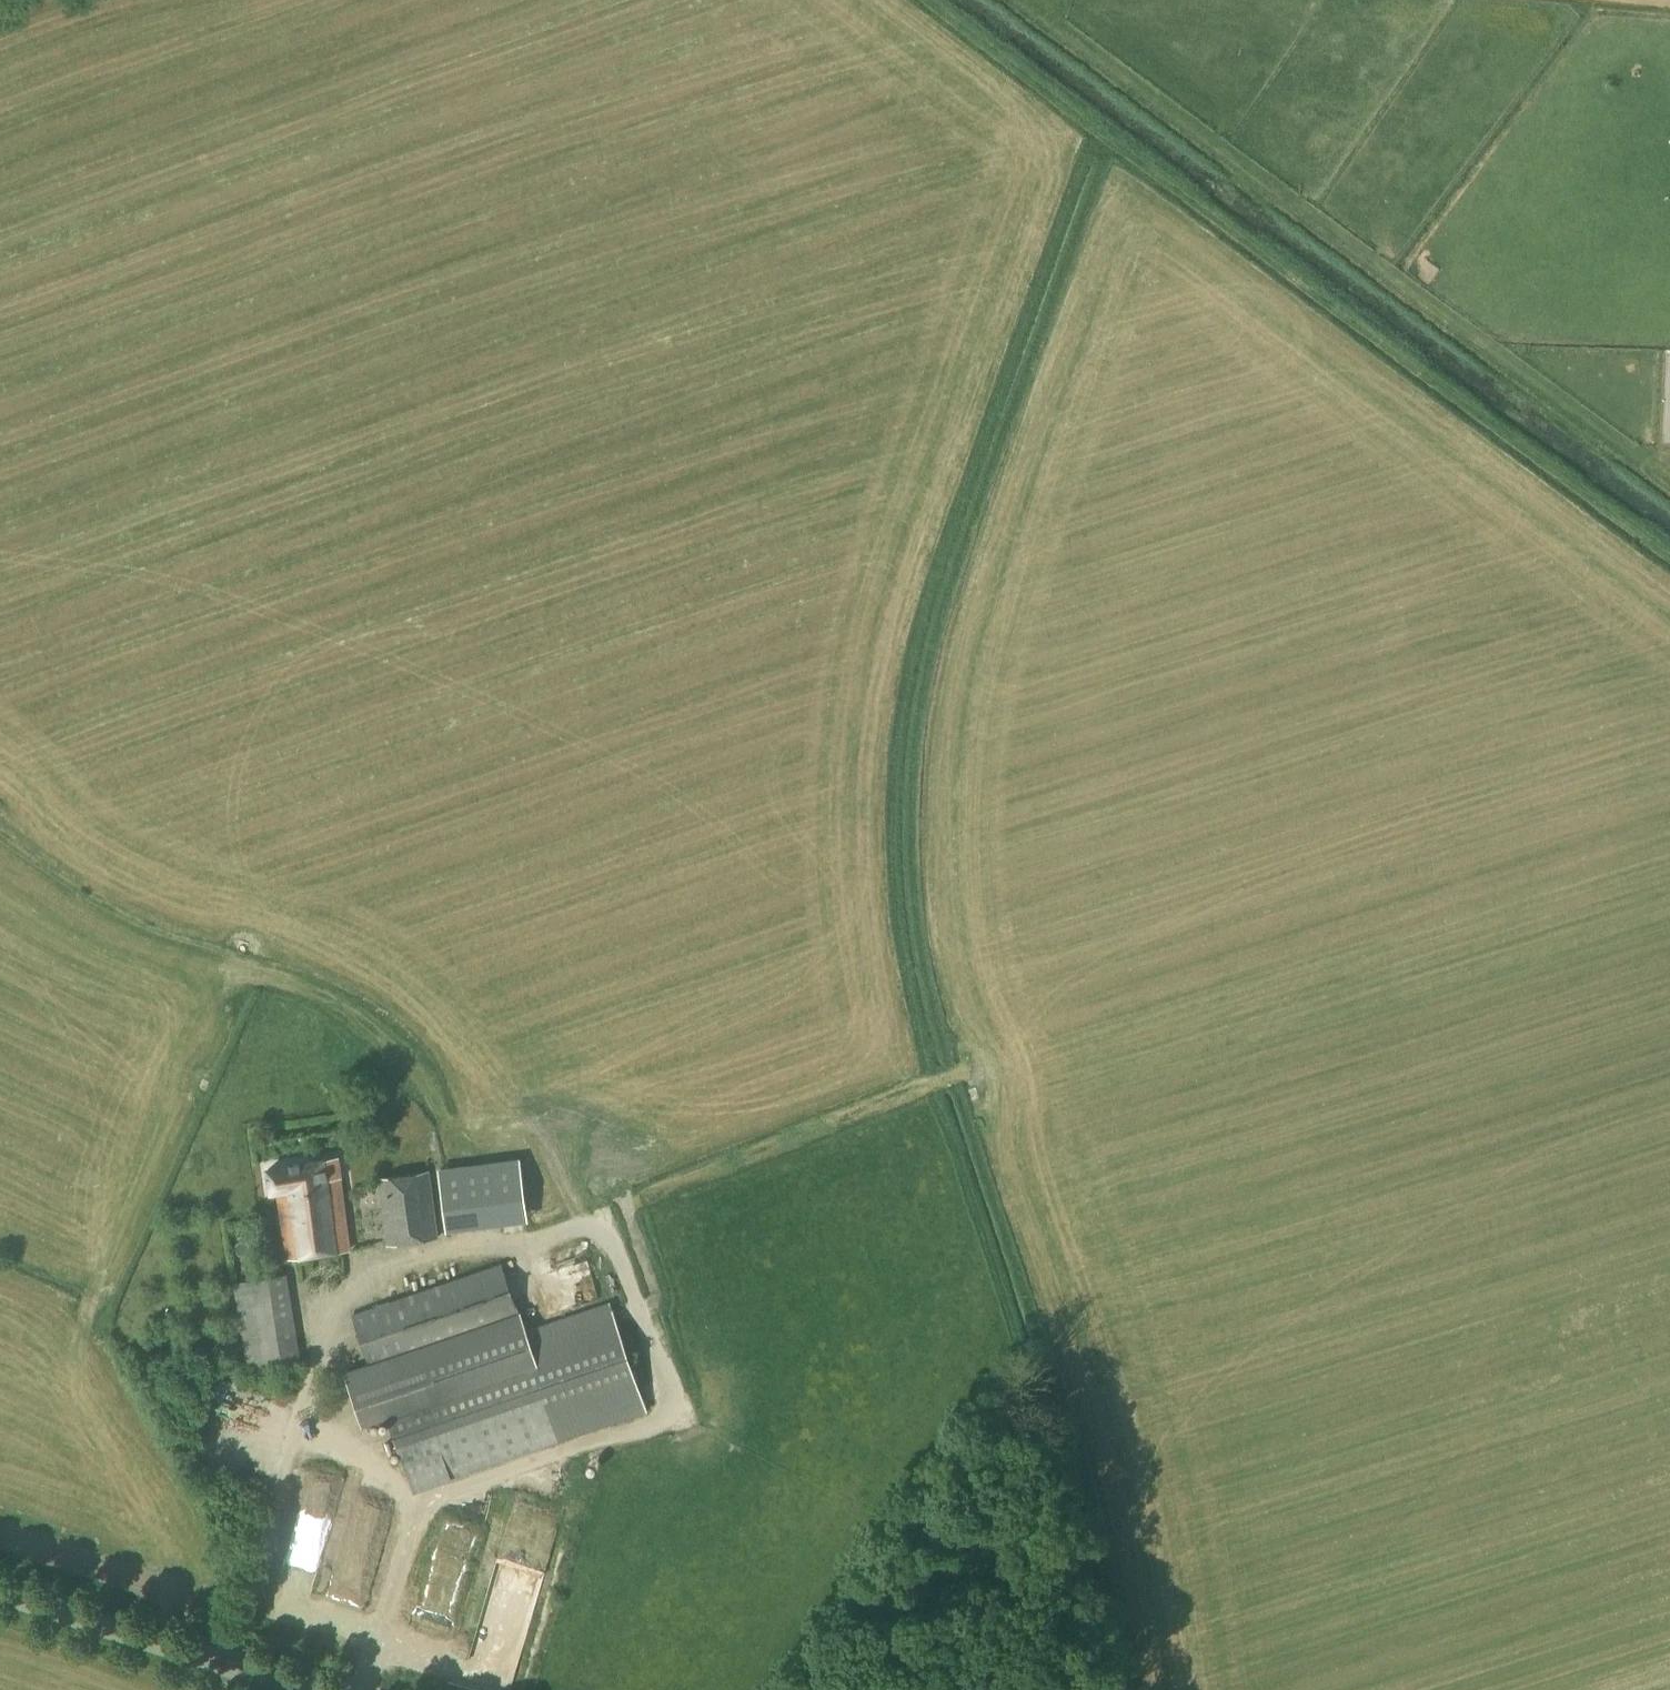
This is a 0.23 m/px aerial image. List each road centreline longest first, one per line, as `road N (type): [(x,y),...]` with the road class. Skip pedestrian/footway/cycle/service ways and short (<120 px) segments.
road 1 (track): [(1669,554),(1100,133)]
road 2 (tertiary): [(284,1689),(0,1599)]
road 3 (track): [(928,0),(1100,133)]

